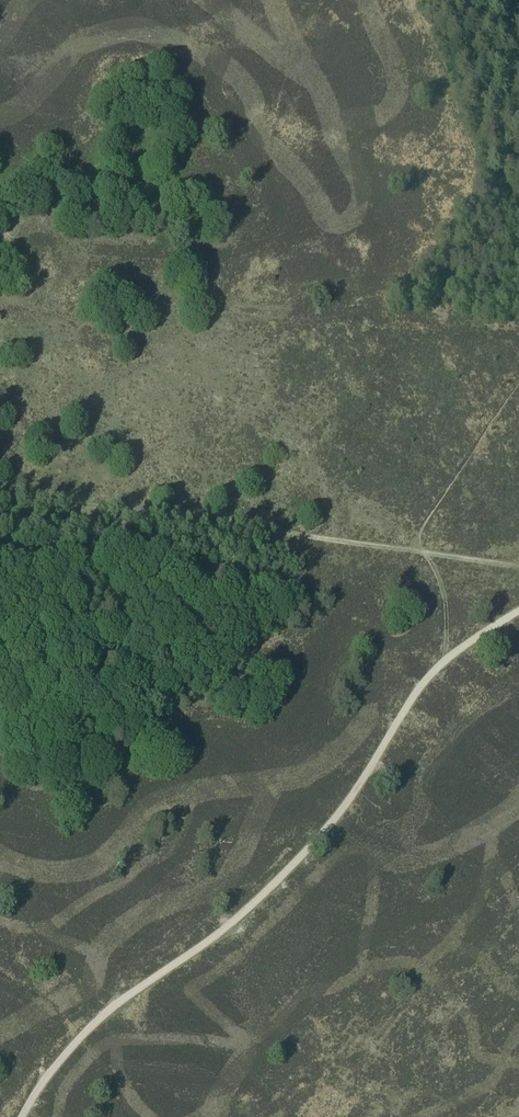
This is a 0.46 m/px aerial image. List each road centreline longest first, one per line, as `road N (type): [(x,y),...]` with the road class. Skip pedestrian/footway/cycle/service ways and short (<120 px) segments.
road 1 (track): [(22,1116),(79,1039),(244,912),(296,861),(444,662)]
road 2 (track): [(0,493),(518,567)]

